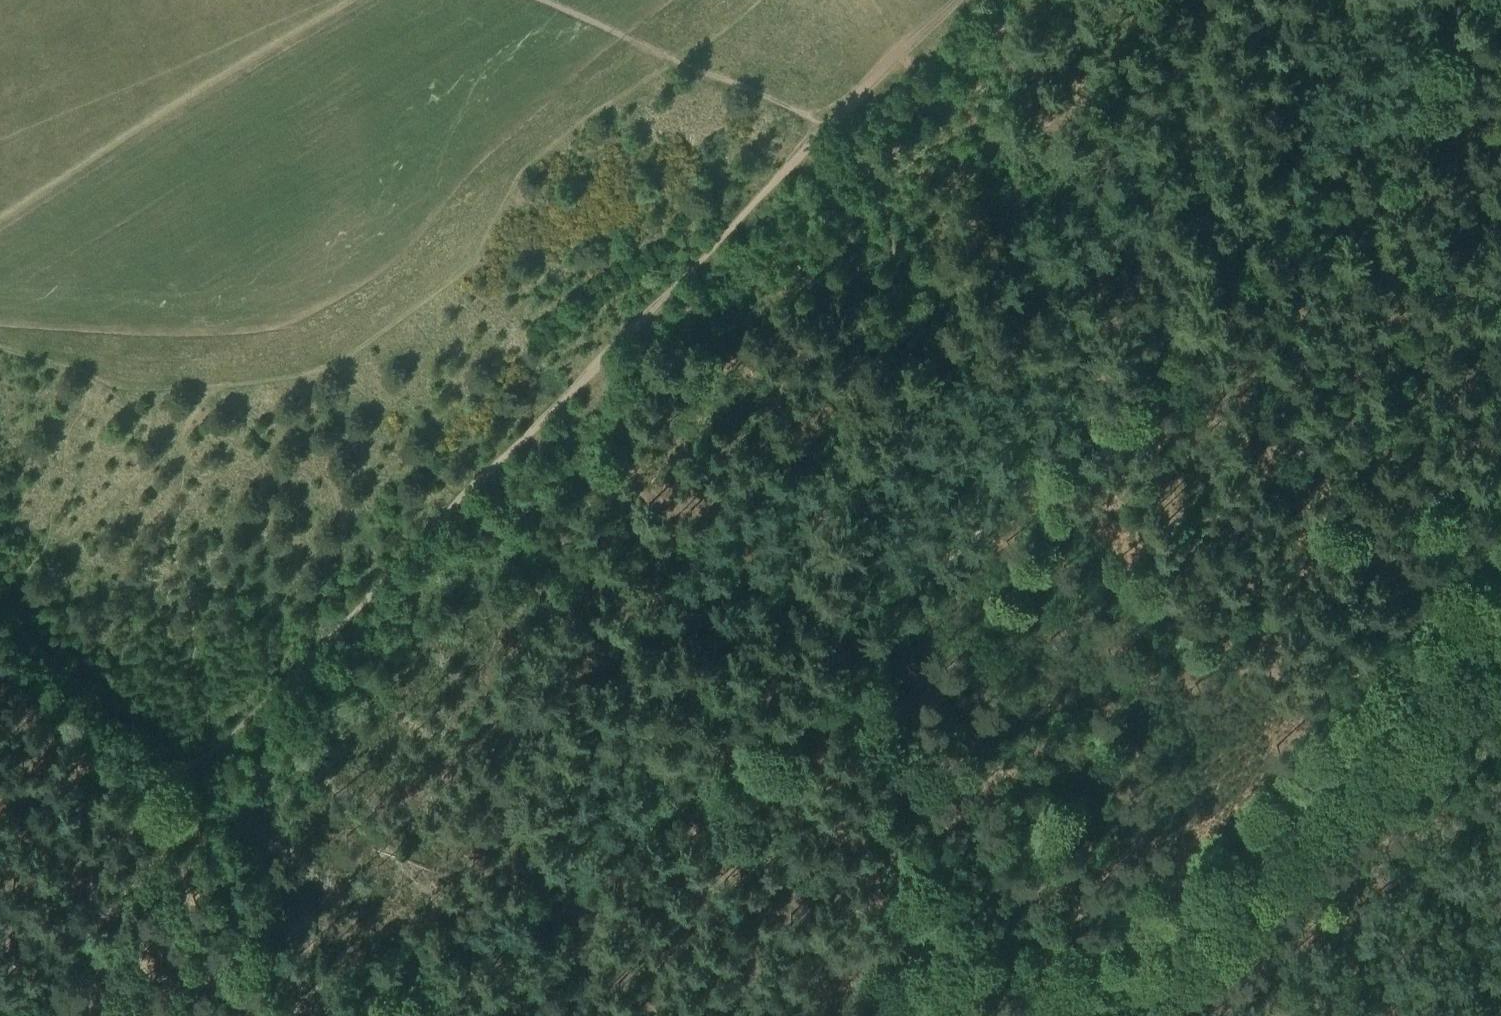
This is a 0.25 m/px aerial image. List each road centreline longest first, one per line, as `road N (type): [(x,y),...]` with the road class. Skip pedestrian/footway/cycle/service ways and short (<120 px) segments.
road 1 (track): [(1090,1015),(1500,608)]
road 2 (track): [(0,236),(385,0)]
road 3 (track): [(541,0),(841,139)]
road 4 (track): [(0,999),(181,818)]

